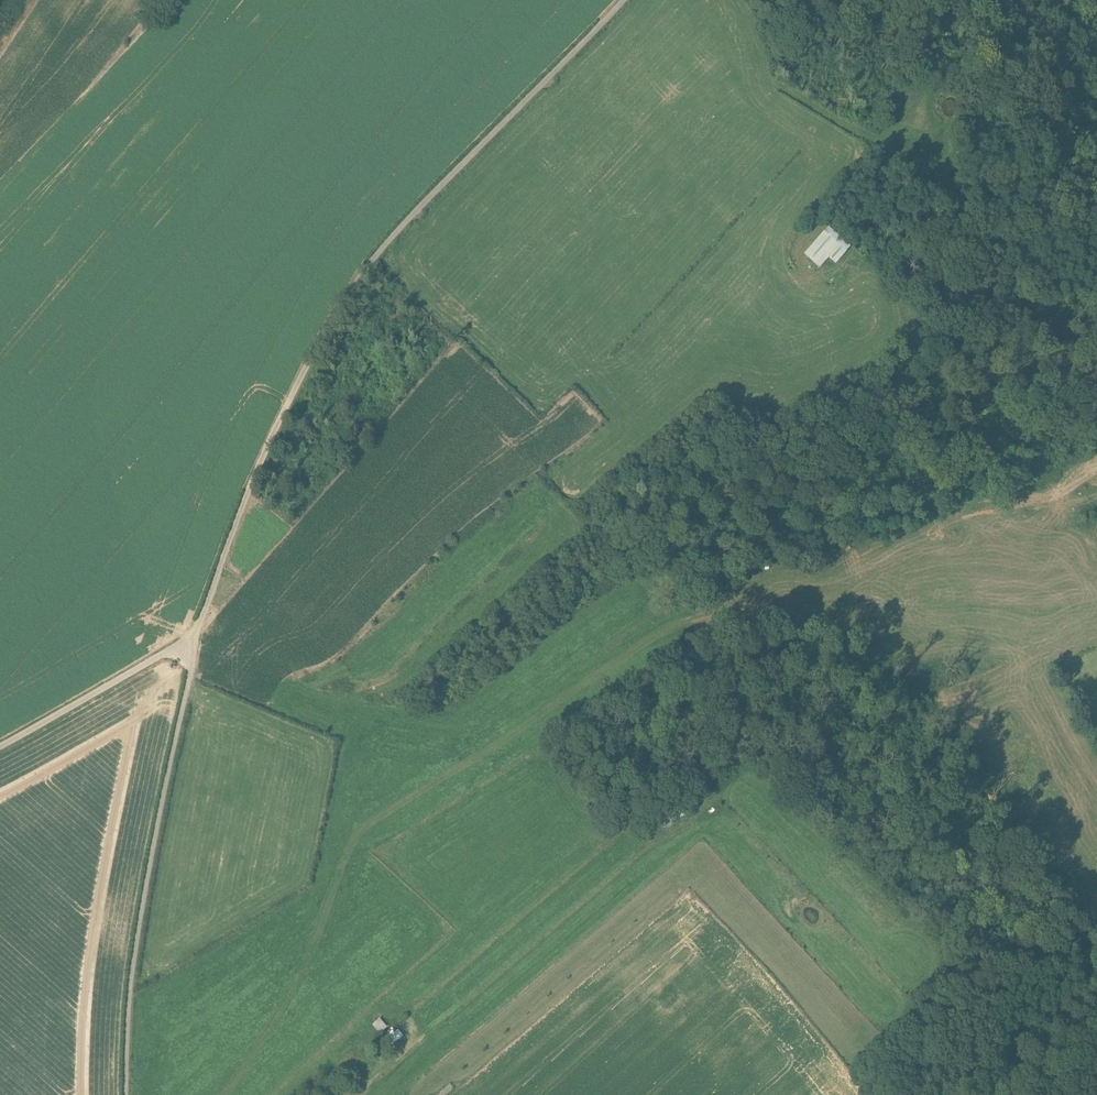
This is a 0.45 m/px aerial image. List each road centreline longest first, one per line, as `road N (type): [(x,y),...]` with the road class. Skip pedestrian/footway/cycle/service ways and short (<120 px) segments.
road 1 (unclassified): [(194,644),(259,466),(352,289),(420,206),(623,0)]
road 2 (unclassified): [(125,1094),(134,954),(194,644)]
road 3 (unclassified): [(0,747),(194,644)]

